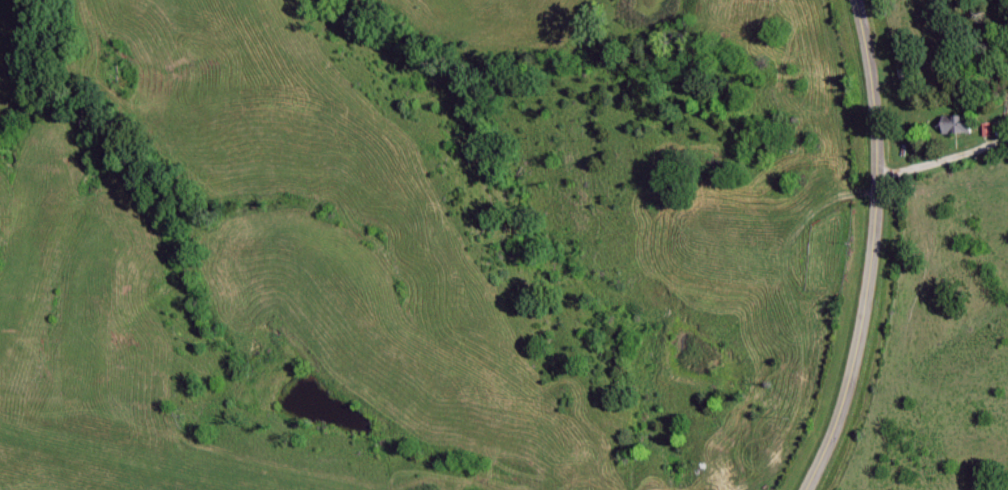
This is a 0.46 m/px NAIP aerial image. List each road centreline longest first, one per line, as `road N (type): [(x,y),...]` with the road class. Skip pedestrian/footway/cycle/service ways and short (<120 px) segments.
road 1 (residential): [(809,489),(849,392),(874,250),(873,96),(852,0)]

